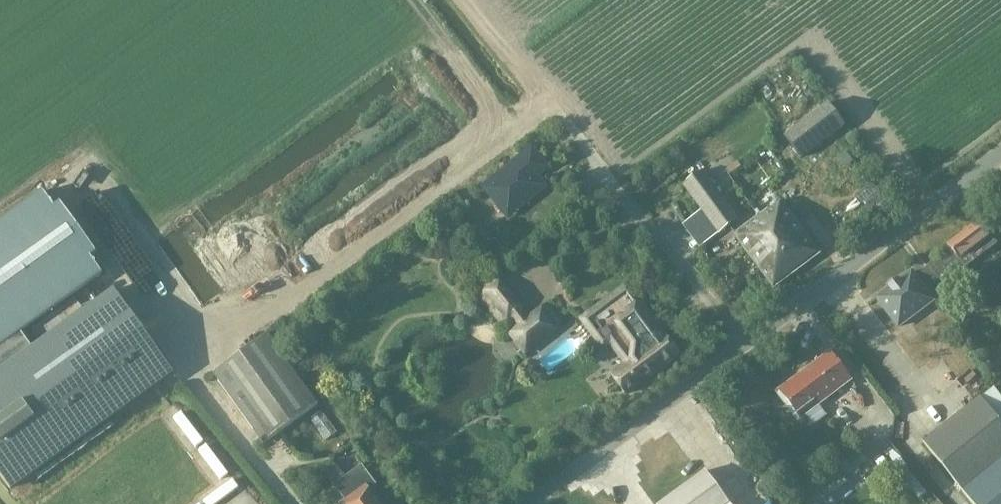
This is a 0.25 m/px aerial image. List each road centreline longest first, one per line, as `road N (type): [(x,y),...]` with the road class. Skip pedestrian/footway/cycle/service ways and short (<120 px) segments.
road 1 (unclassified): [(523,503),(1000,150)]

